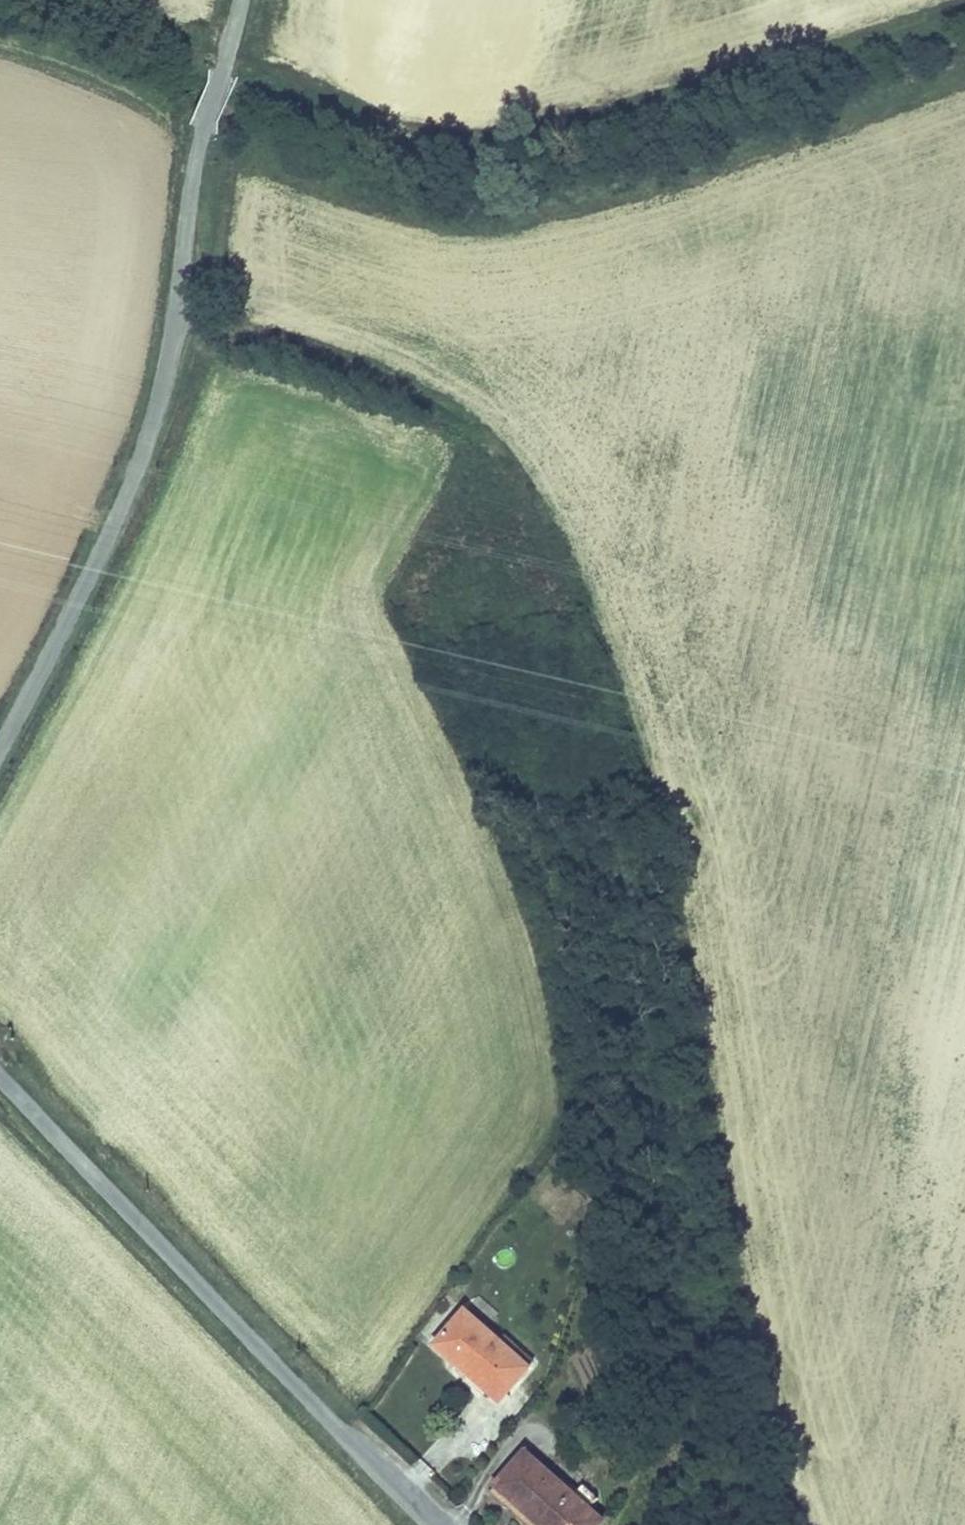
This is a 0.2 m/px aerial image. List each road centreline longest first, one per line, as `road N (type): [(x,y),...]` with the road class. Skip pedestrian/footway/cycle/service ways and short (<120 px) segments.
road 1 (tertiary): [(243,0),(202,134),(166,376),(146,441),(78,596),(0,744)]
road 2 (unclassified): [(0,1079),(431,1524)]

